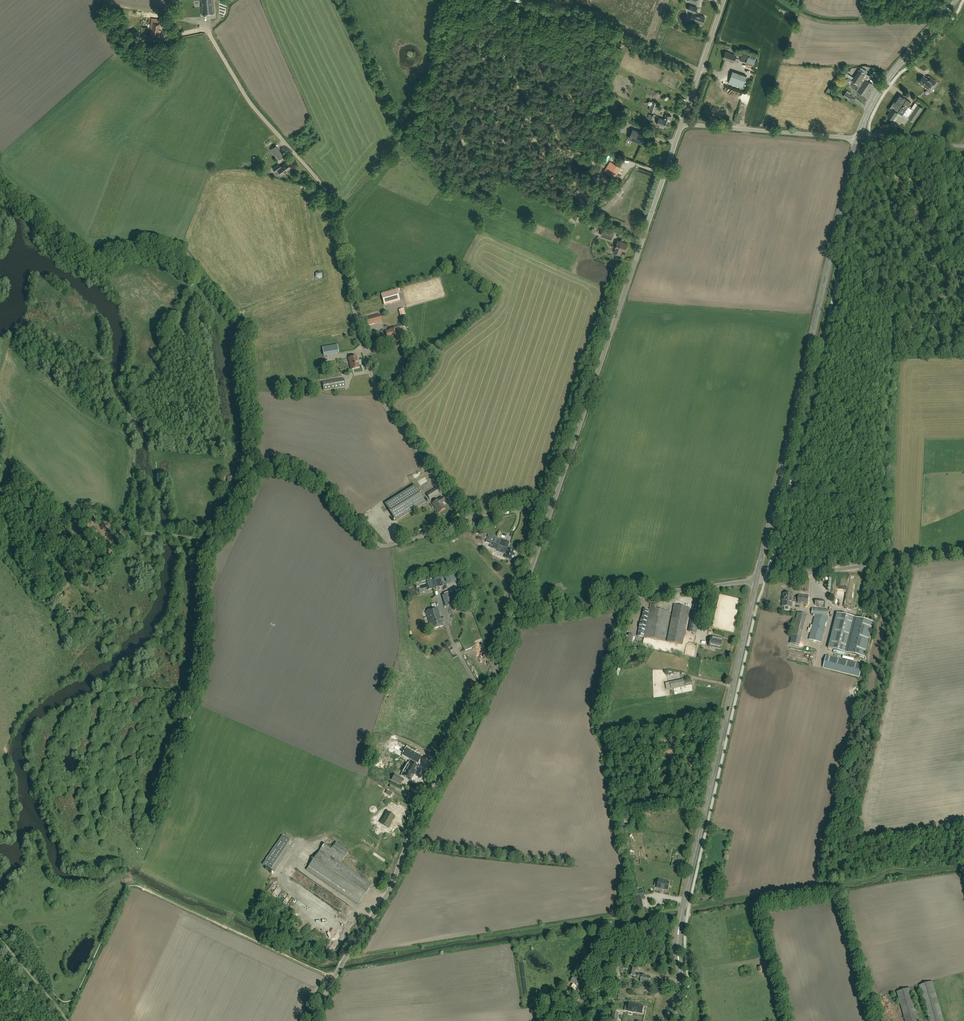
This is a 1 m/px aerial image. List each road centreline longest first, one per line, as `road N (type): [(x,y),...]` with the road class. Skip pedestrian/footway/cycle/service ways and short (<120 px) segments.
road 1 (track): [(68,581),(38,538),(40,527),(95,510),(138,533),(207,539),(263,467),(306,478),(381,545),(471,518)]
road 2 (unclassified): [(471,518),(456,509),(379,396),(324,189),(251,104),(209,33)]
road 3 (unclassified): [(313,1020),(392,884),(519,609)]
road 4 (tertiary): [(858,138),(757,580)]
road 5 (unclassified): [(552,508),(682,124)]
road 6 (tertiary): [(757,580),(682,909)]
road 7 (unclassified): [(519,609),(757,580)]
road 8 (track): [(700,70),(618,37),(546,31),(495,0)]
road 9 (unclassified): [(757,580),(963,553)]
road 10 (unclassified): [(858,138),(682,124)]
road 11 (tertiary): [(955,0),(889,77),(858,138)]
road 12 (unclassified): [(682,124),(724,0)]

